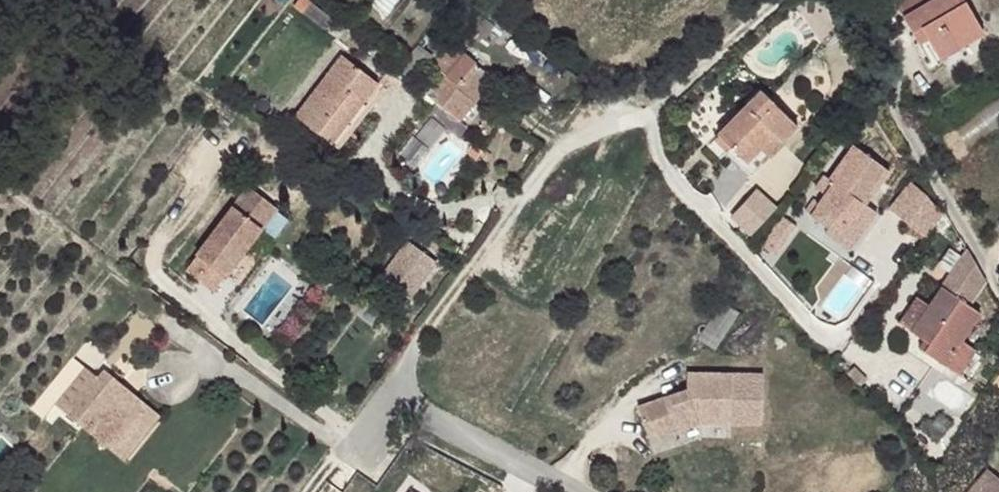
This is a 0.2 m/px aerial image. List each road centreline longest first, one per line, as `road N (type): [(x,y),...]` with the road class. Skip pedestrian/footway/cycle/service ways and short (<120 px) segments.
road 1 (residential): [(651,109),(566,146),(523,191),(389,390)]
road 2 (residential): [(651,109),(663,166),(685,194),(793,312),(842,351)]
road 3 (residential): [(389,390),(574,491)]
road 4 (residential): [(348,438),(187,302)]
road 5 (residential): [(348,438),(320,434),(199,350)]
road 6 (residential): [(777,0),(651,109)]

